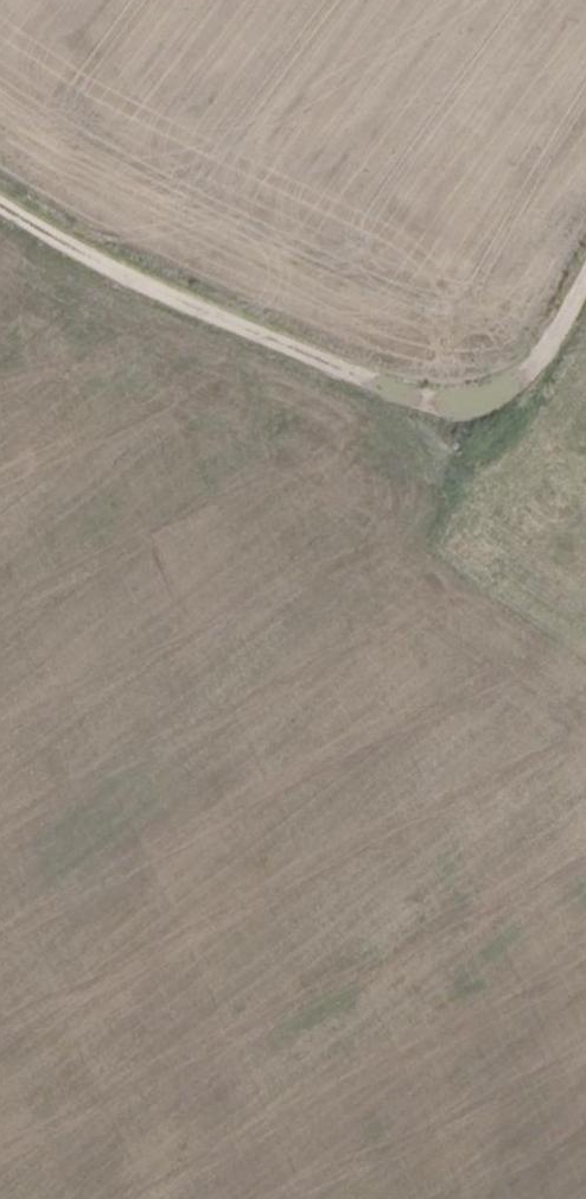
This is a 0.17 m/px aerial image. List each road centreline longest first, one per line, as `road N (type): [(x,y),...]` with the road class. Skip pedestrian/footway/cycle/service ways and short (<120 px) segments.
road 1 (track): [(0,207),(443,427),(487,409),(515,384),(585,270)]

